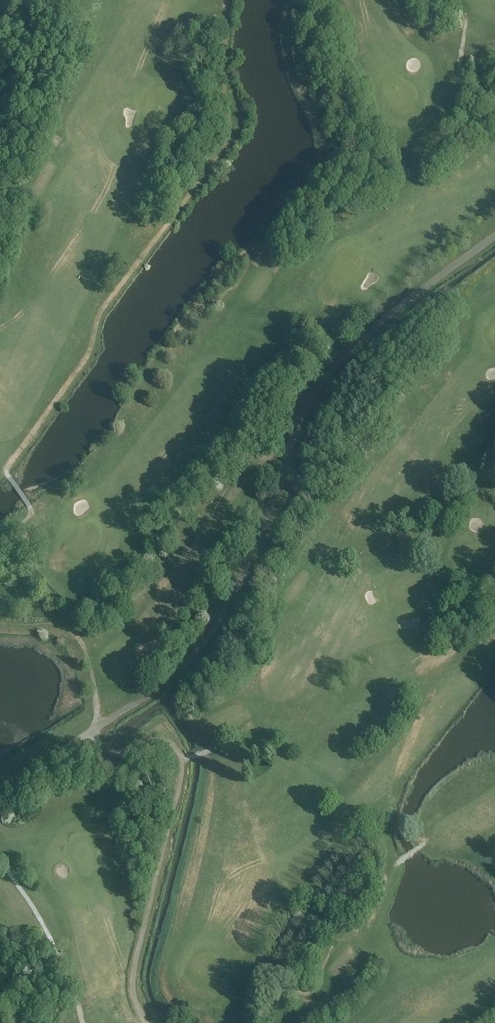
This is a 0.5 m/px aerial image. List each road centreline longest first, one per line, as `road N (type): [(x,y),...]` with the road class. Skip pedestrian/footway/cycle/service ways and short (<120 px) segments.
road 1 (track): [(8,464),(86,358),(105,304),(229,145),(227,0)]
road 2 (track): [(146,1022),(134,971),(181,760),(162,741),(116,754),(102,746),(83,646)]

